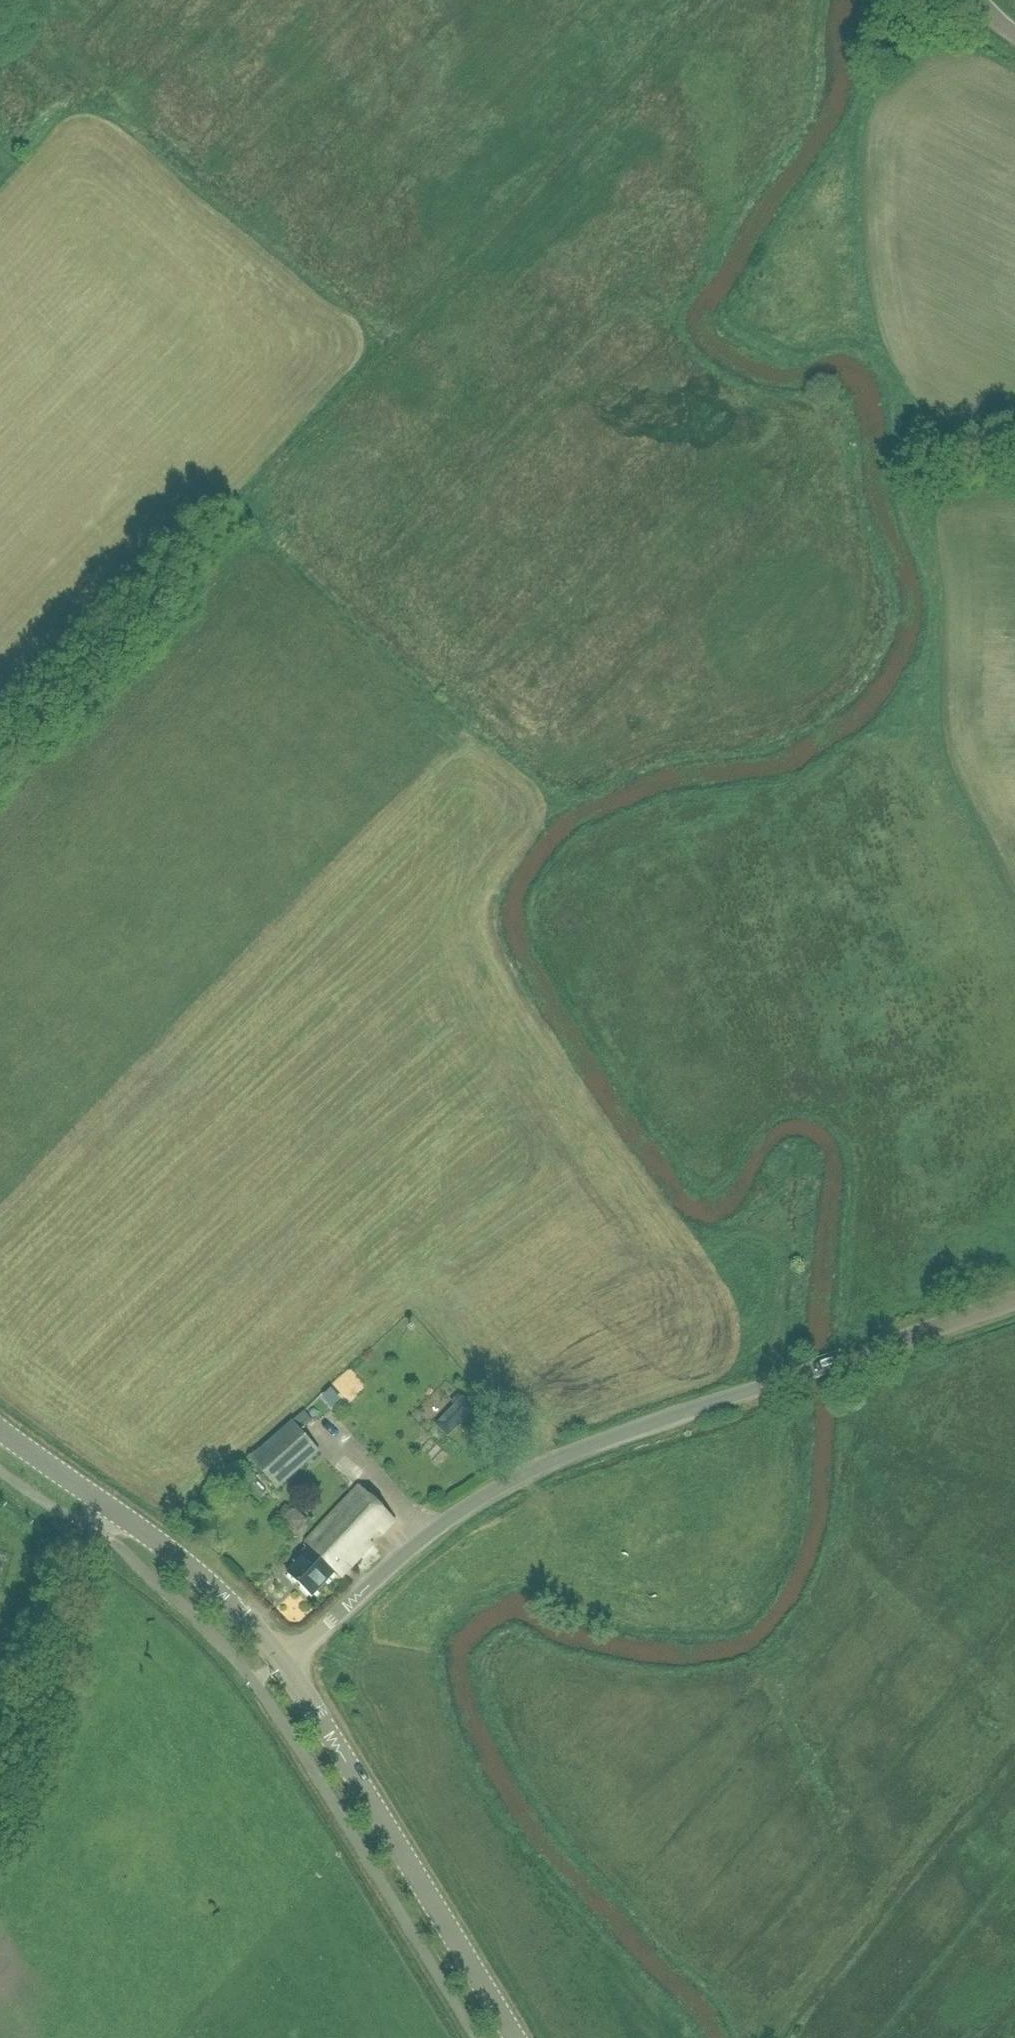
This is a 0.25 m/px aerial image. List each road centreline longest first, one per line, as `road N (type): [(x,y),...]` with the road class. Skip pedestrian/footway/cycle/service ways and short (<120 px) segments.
road 1 (tertiary): [(284,1666),(441,1523),(530,1470),(1014,1301)]
road 2 (secondary): [(516,2037),(284,1666)]
road 3 (secondary): [(284,1666),(232,1602),(166,1546),(0,1428)]

